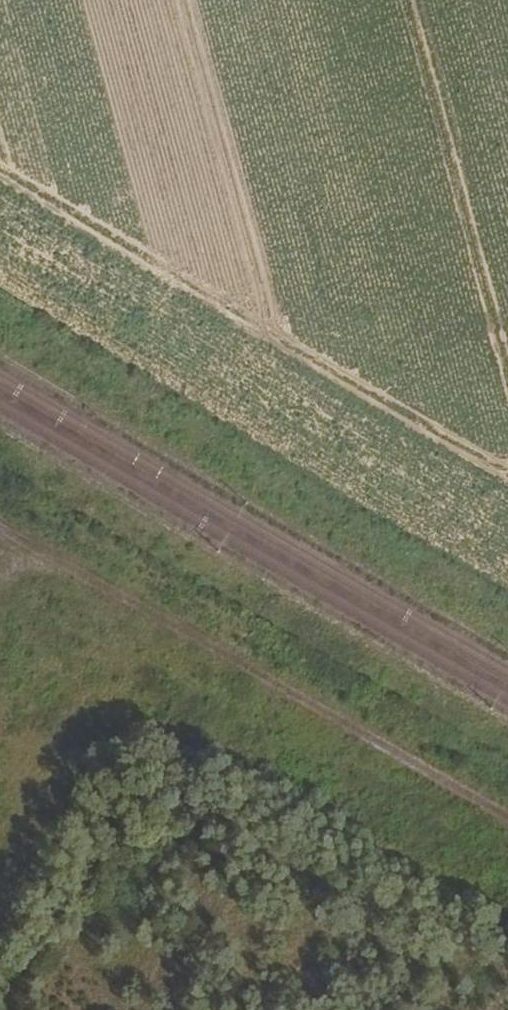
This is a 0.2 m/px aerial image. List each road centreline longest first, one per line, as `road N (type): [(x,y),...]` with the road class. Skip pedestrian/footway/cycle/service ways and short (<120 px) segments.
road 1 (track): [(20,546),(507,819)]

